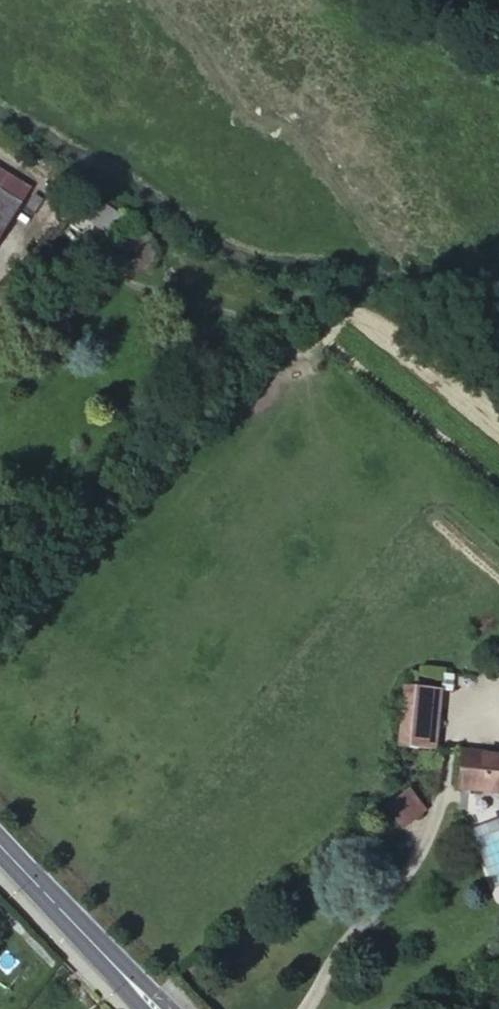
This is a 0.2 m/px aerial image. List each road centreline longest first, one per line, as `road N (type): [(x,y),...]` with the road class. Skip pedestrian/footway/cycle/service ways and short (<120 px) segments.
road 1 (secondary): [(0,842),(157,1008)]

